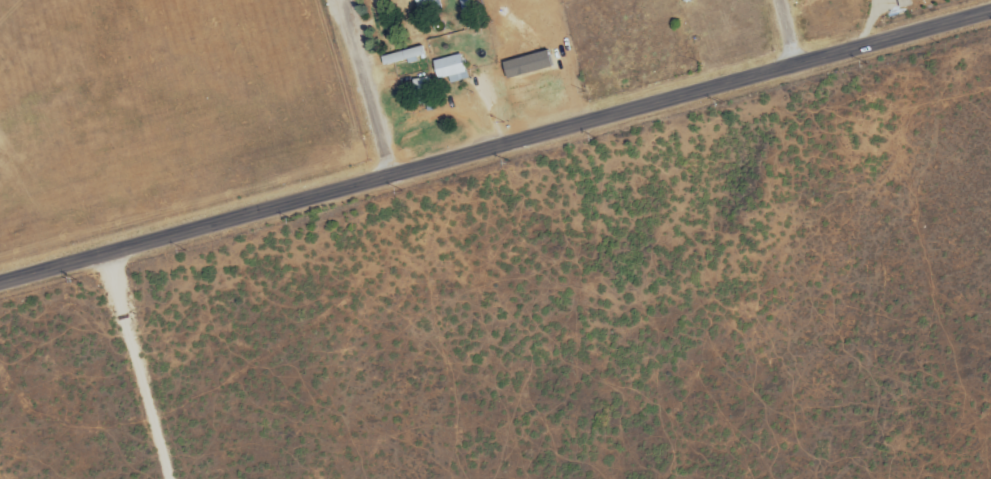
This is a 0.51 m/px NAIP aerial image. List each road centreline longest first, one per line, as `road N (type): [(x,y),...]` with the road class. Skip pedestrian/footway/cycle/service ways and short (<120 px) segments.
road 1 (tertiary): [(990,18),(0,289)]

